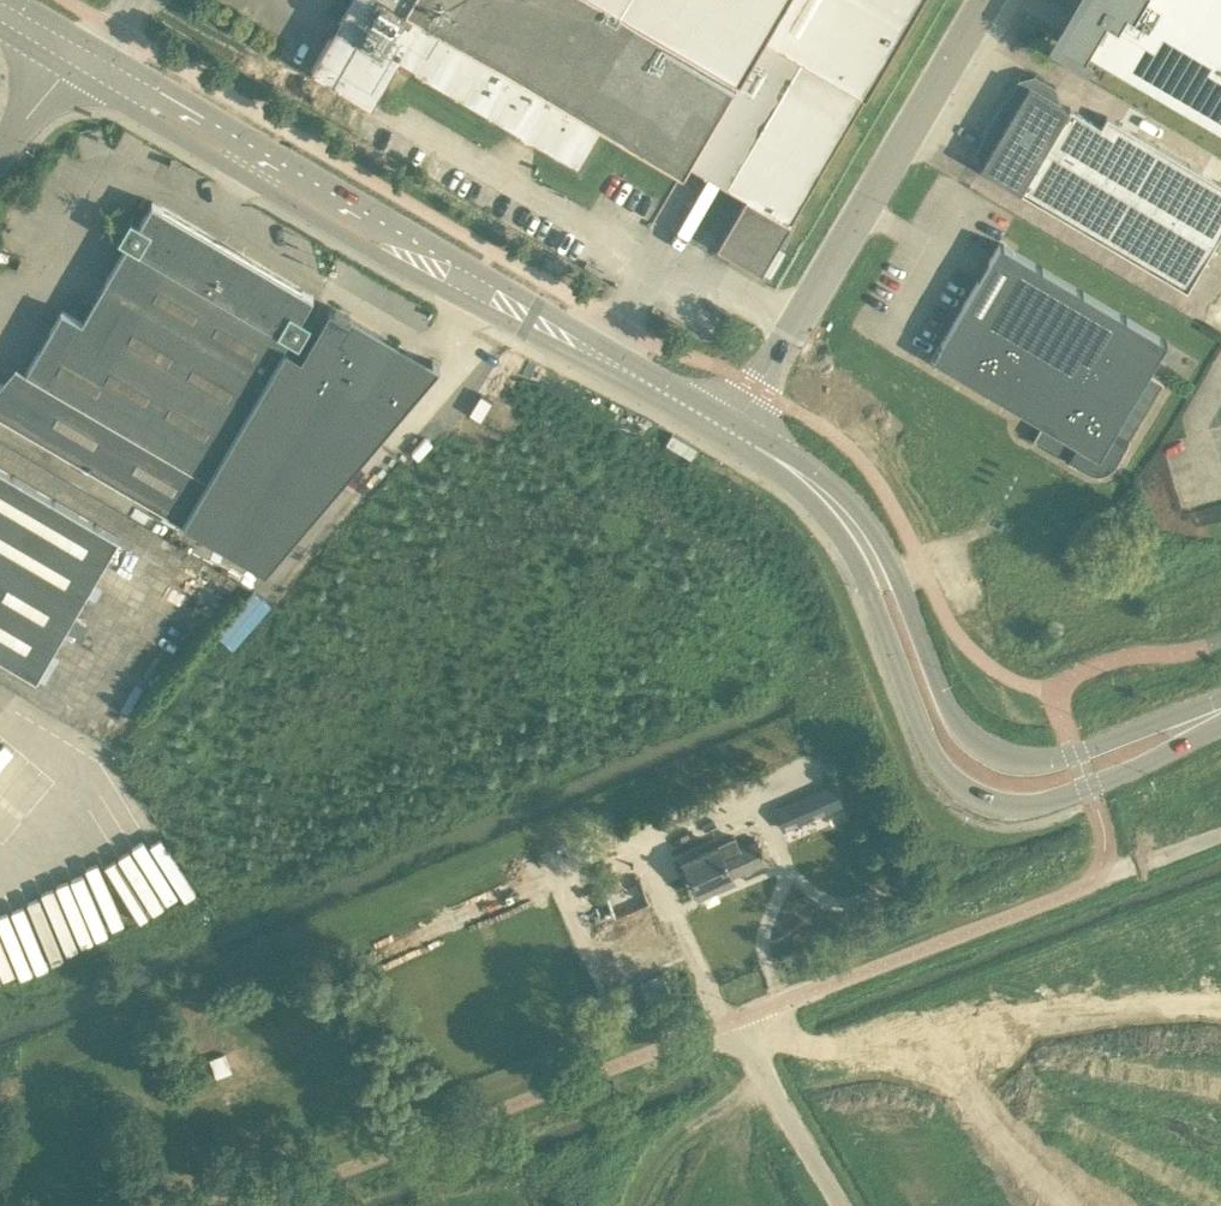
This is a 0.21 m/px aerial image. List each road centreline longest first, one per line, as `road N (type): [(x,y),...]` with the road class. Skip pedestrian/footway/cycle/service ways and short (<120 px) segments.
road 1 (tertiary): [(860,534),(874,600),(931,749),(973,797),(1041,803),(1090,787),(1169,750),(1220,710)]
road 2 (unclassified): [(732,1021),(241,1205)]
road 3 (unclassified): [(1220,940),(888,1069),(972,1205)]
road 4 (unclassified): [(727,434),(987,0)]
road 5 (tertiary): [(1220,710),(1051,760),(990,753),(958,727),(900,590),(860,534)]
road 6 (tertiary): [(63,65),(371,249),(476,286)]
road 7 (tertiary): [(476,286),(389,216),(86,39)]
road 8 (tertiary): [(727,434),(476,286)]
road 9 (unclassified): [(732,1021),(842,1205)]
road 10 (tertiary): [(860,534),(794,470),(727,434)]

